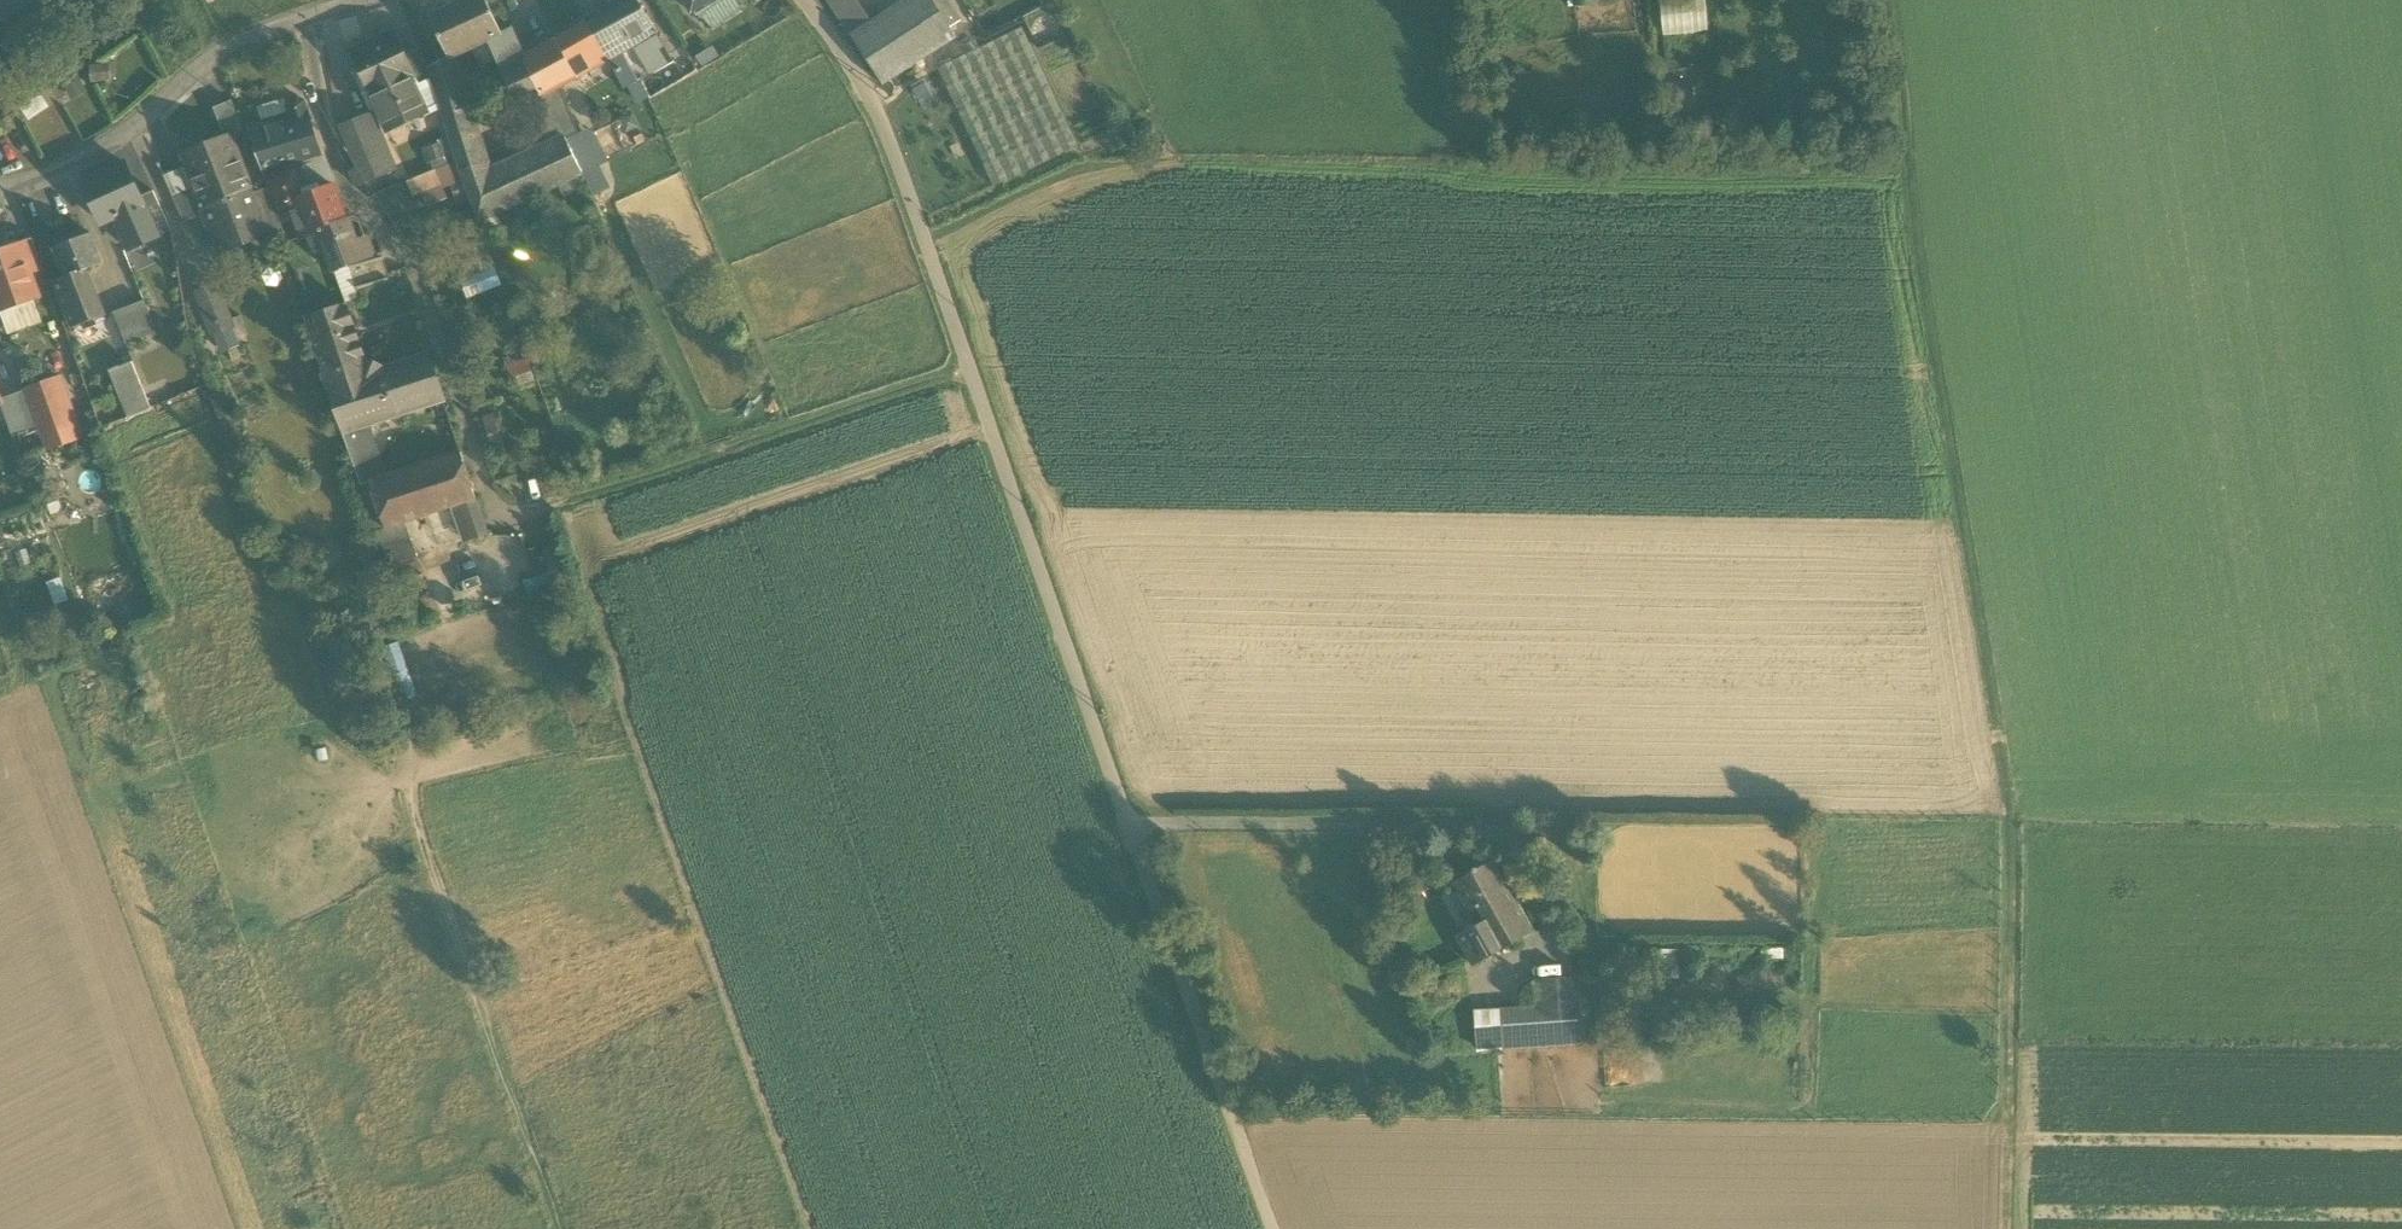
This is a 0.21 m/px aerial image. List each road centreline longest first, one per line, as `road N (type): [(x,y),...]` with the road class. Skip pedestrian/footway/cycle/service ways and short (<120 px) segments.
road 1 (track): [(1883,0),(2009,820),(2004,1228)]
road 2 (residential): [(321,13),(312,43),(332,154),(353,195),(414,263),(500,521)]
road 3 (track): [(972,374),(500,521)]
road 4 (residential): [(0,183),(20,185),(126,138),(221,48),(321,13)]

